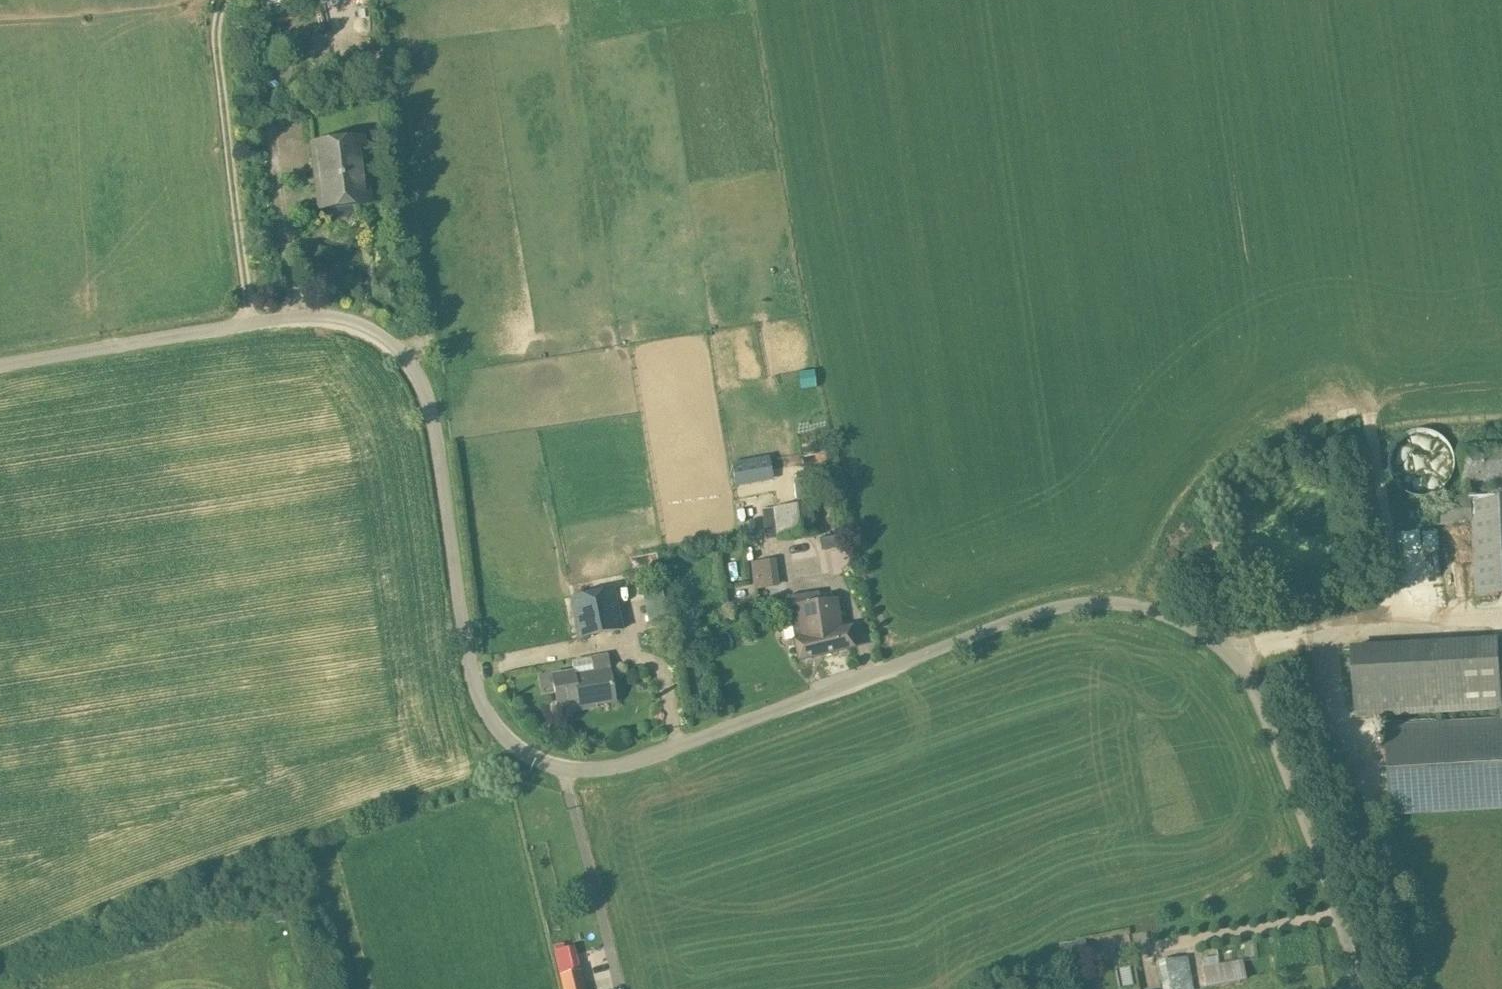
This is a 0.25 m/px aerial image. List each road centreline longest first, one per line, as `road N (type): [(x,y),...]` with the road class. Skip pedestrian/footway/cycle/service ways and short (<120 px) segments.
road 1 (unclassified): [(1359,988),(1342,919),(1252,684),(1226,644),(1197,627),(1112,601),(1055,606),(619,766),(568,769),(536,761),(504,740),(480,702),(431,412),(412,361),(386,336),(346,320),(300,316),(0,366)]

